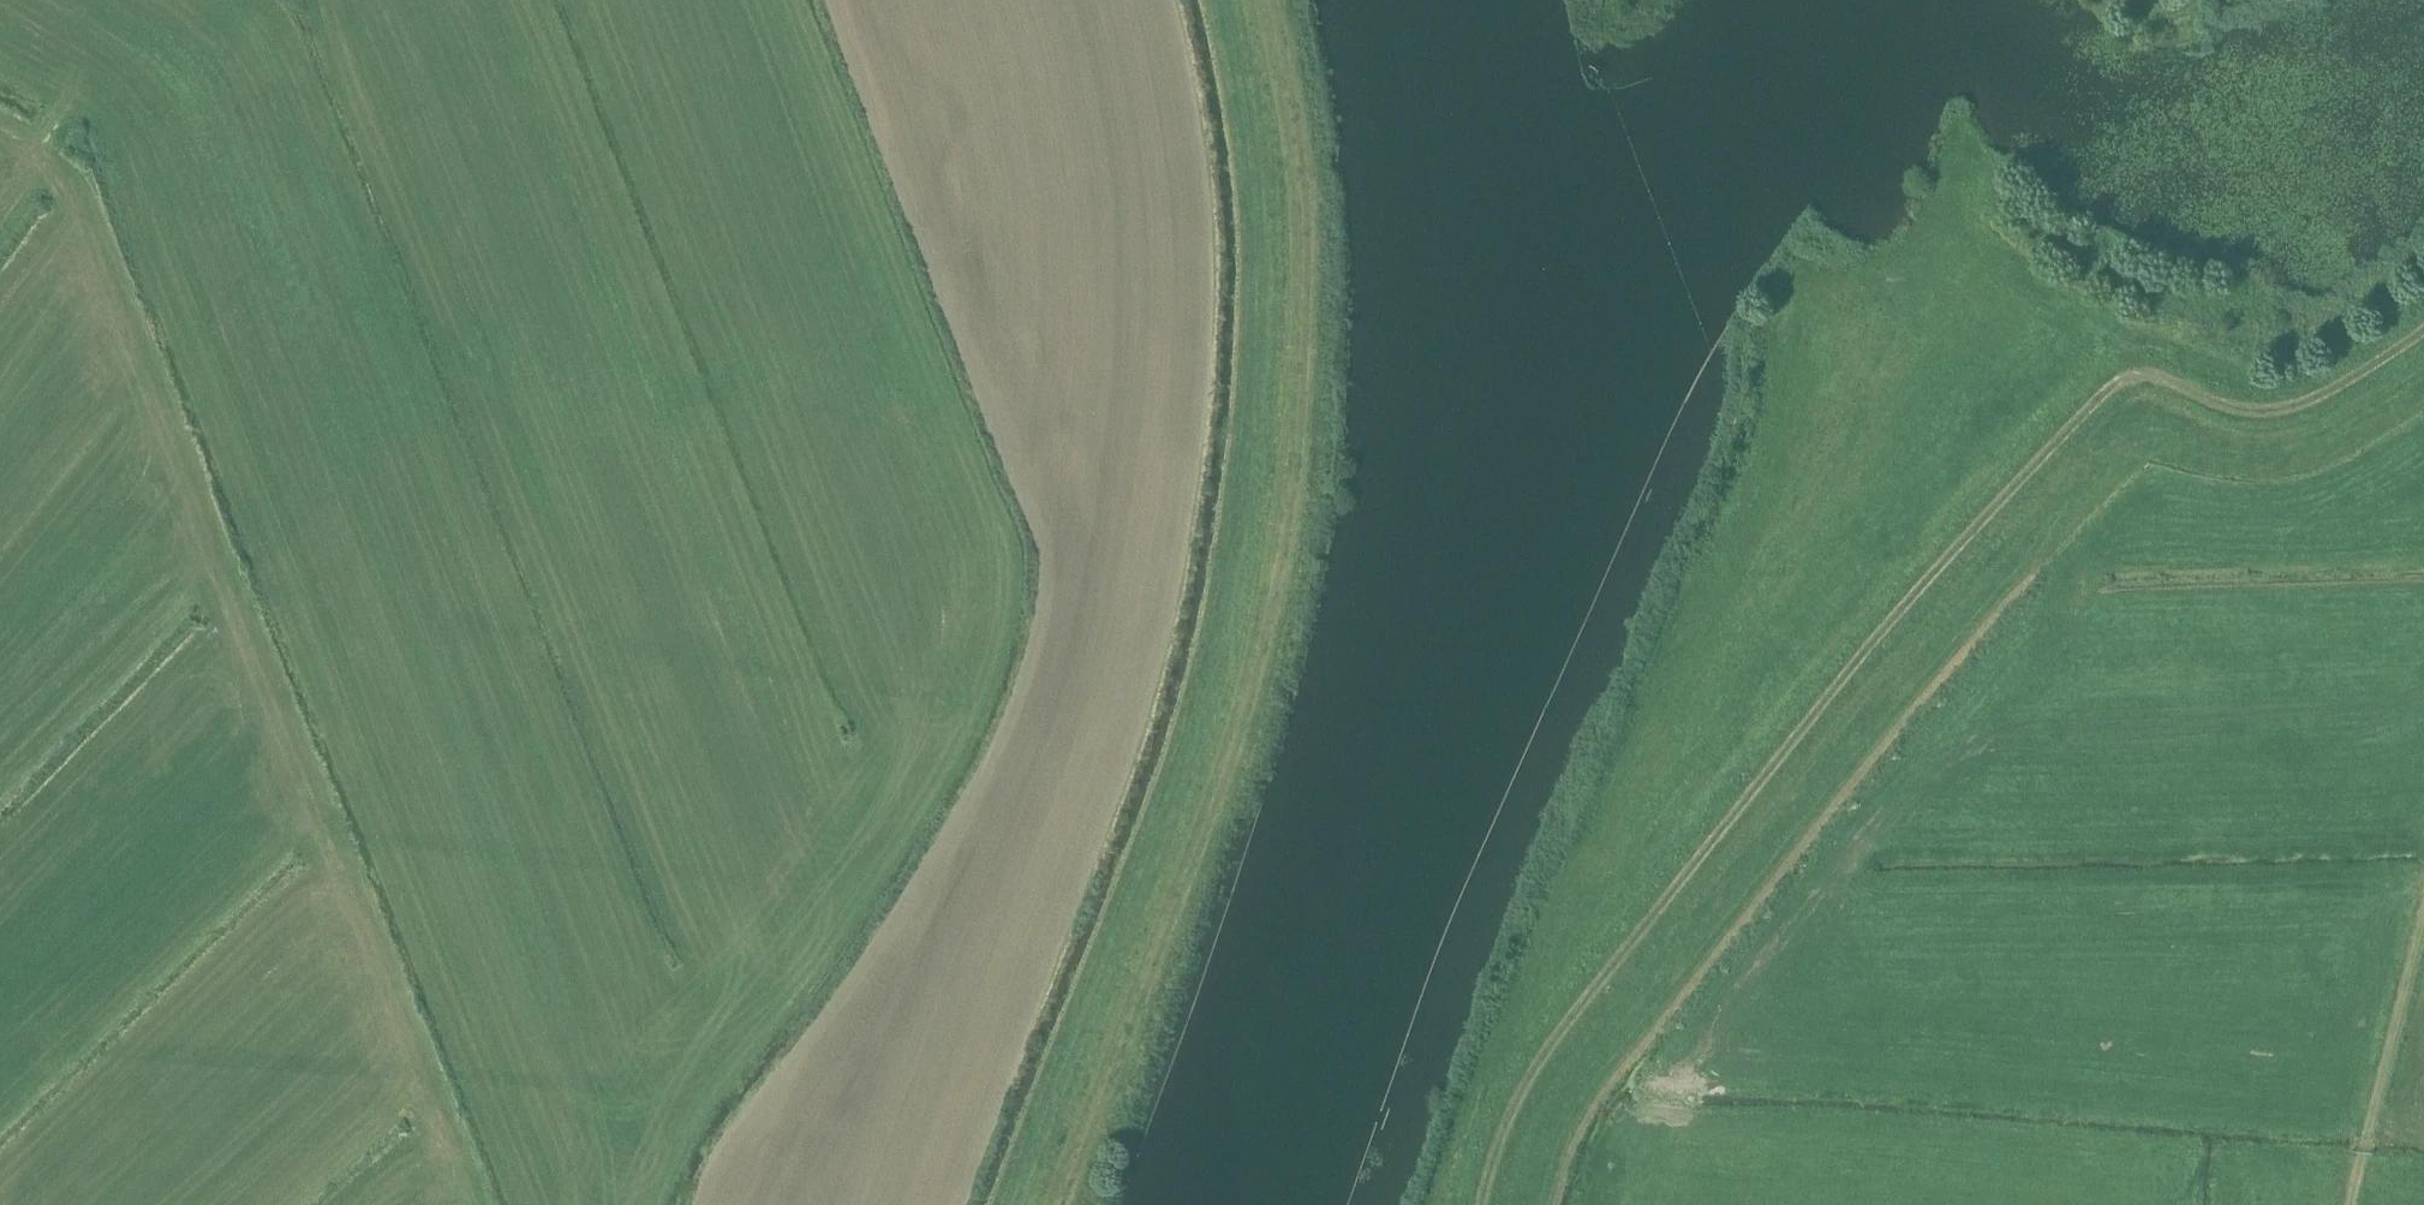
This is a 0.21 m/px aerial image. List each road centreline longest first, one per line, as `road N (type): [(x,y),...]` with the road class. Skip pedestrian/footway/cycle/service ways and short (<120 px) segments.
road 1 (track): [(1500,1204),(1511,1160),(1559,1065),(2131,370),(2152,370),(2260,411),(2332,395),(2423,335)]
road 2 (track): [(2423,900),(2386,1037),(2353,1204)]

